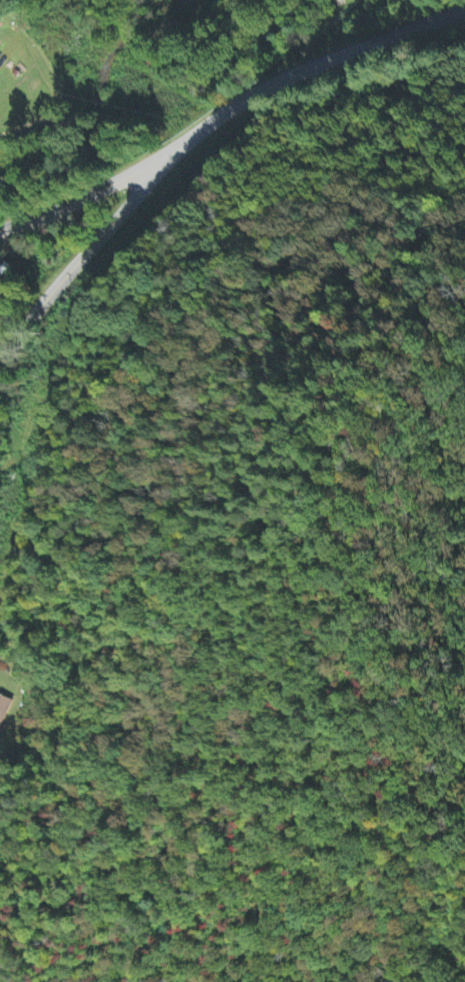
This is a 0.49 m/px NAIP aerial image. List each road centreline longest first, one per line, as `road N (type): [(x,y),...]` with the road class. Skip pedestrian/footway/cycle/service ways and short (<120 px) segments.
road 1 (residential): [(153,162),(237,97),(464,7)]
road 2 (residential): [(0,425),(19,327),(153,162)]
road 3 (residential): [(153,162),(0,235)]

